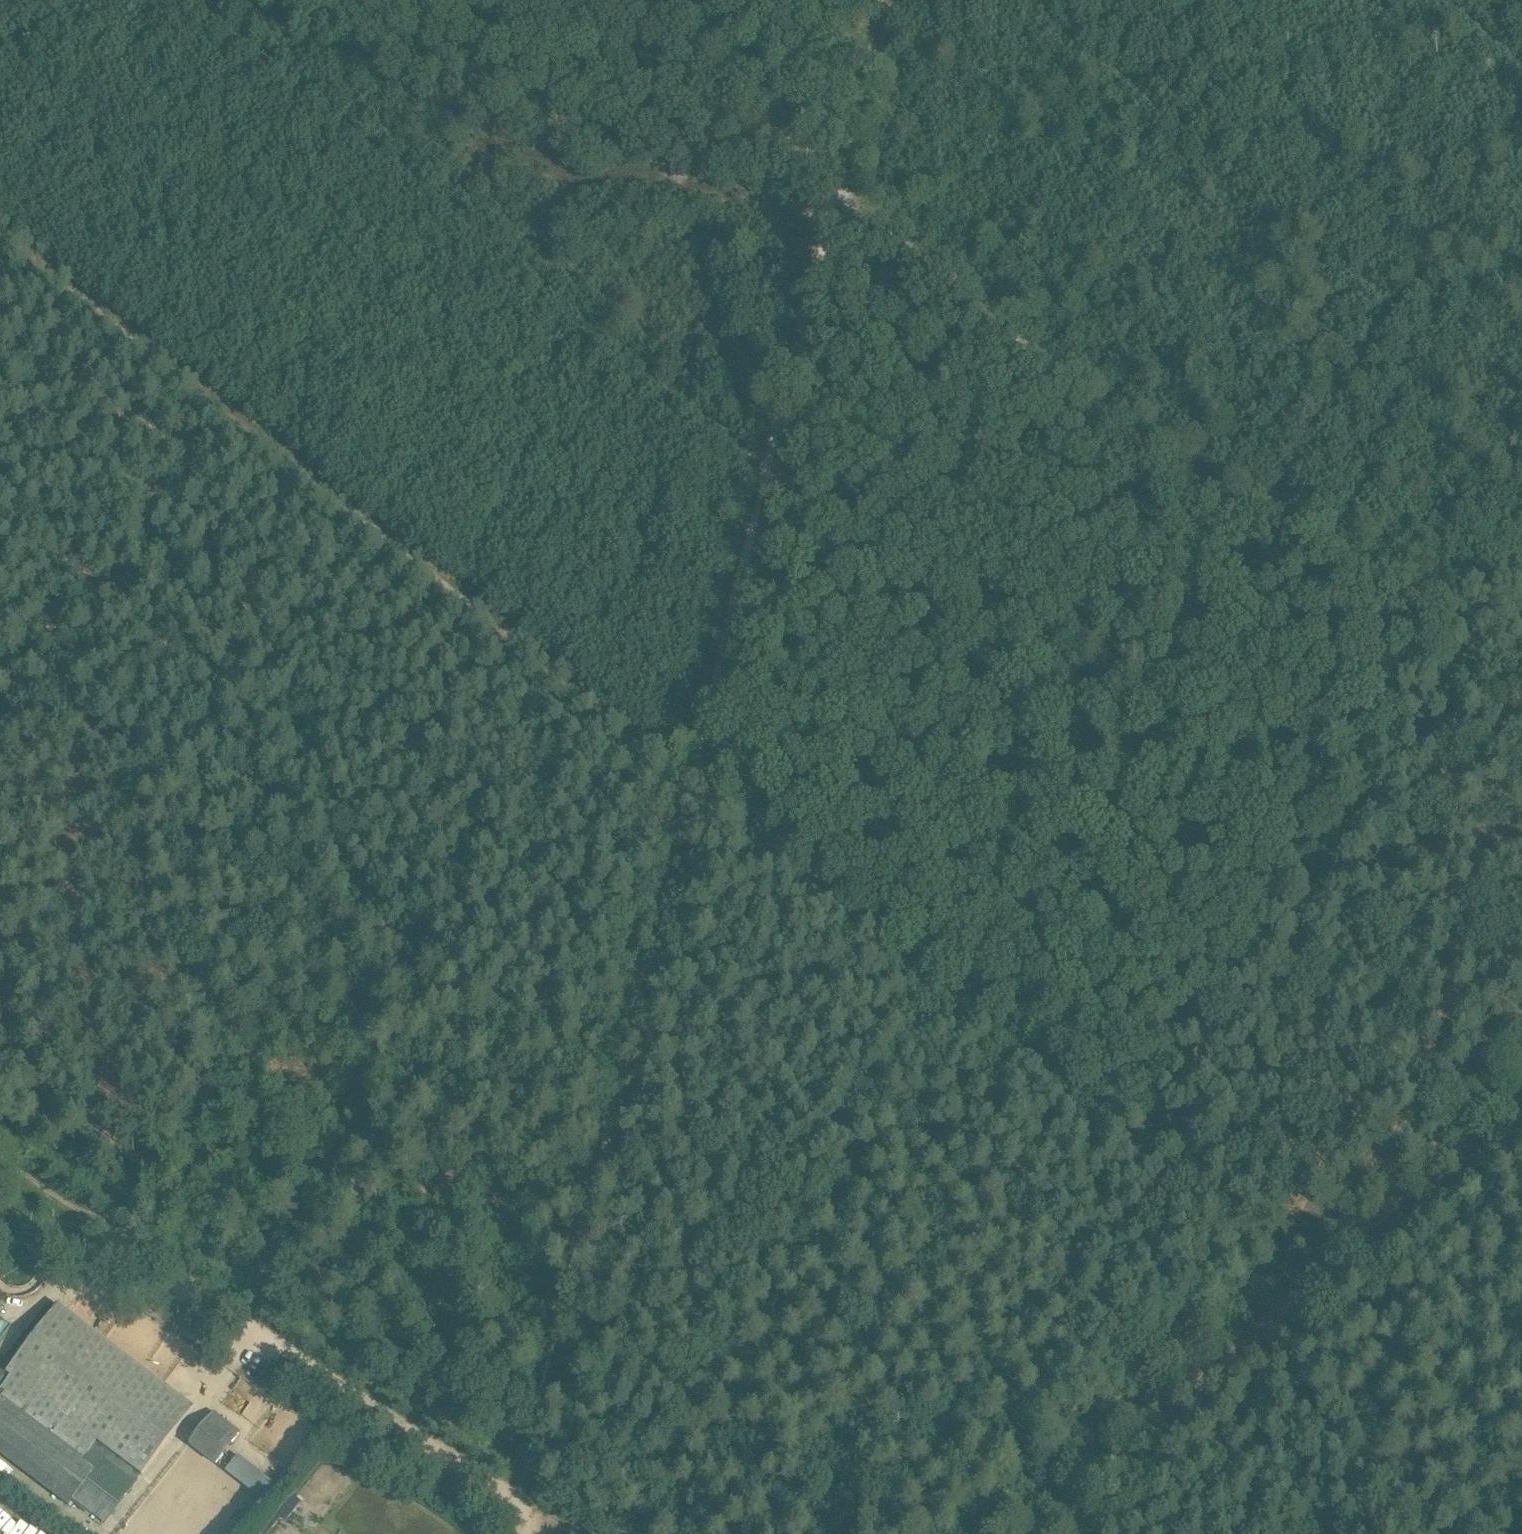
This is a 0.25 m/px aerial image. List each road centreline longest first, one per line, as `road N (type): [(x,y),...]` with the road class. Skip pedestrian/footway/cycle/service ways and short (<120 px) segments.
road 1 (track): [(1022,1533),(1521,1081)]
road 2 (track): [(118,1219),(535,1517)]
road 3 (track): [(0,1140),(118,1219)]

